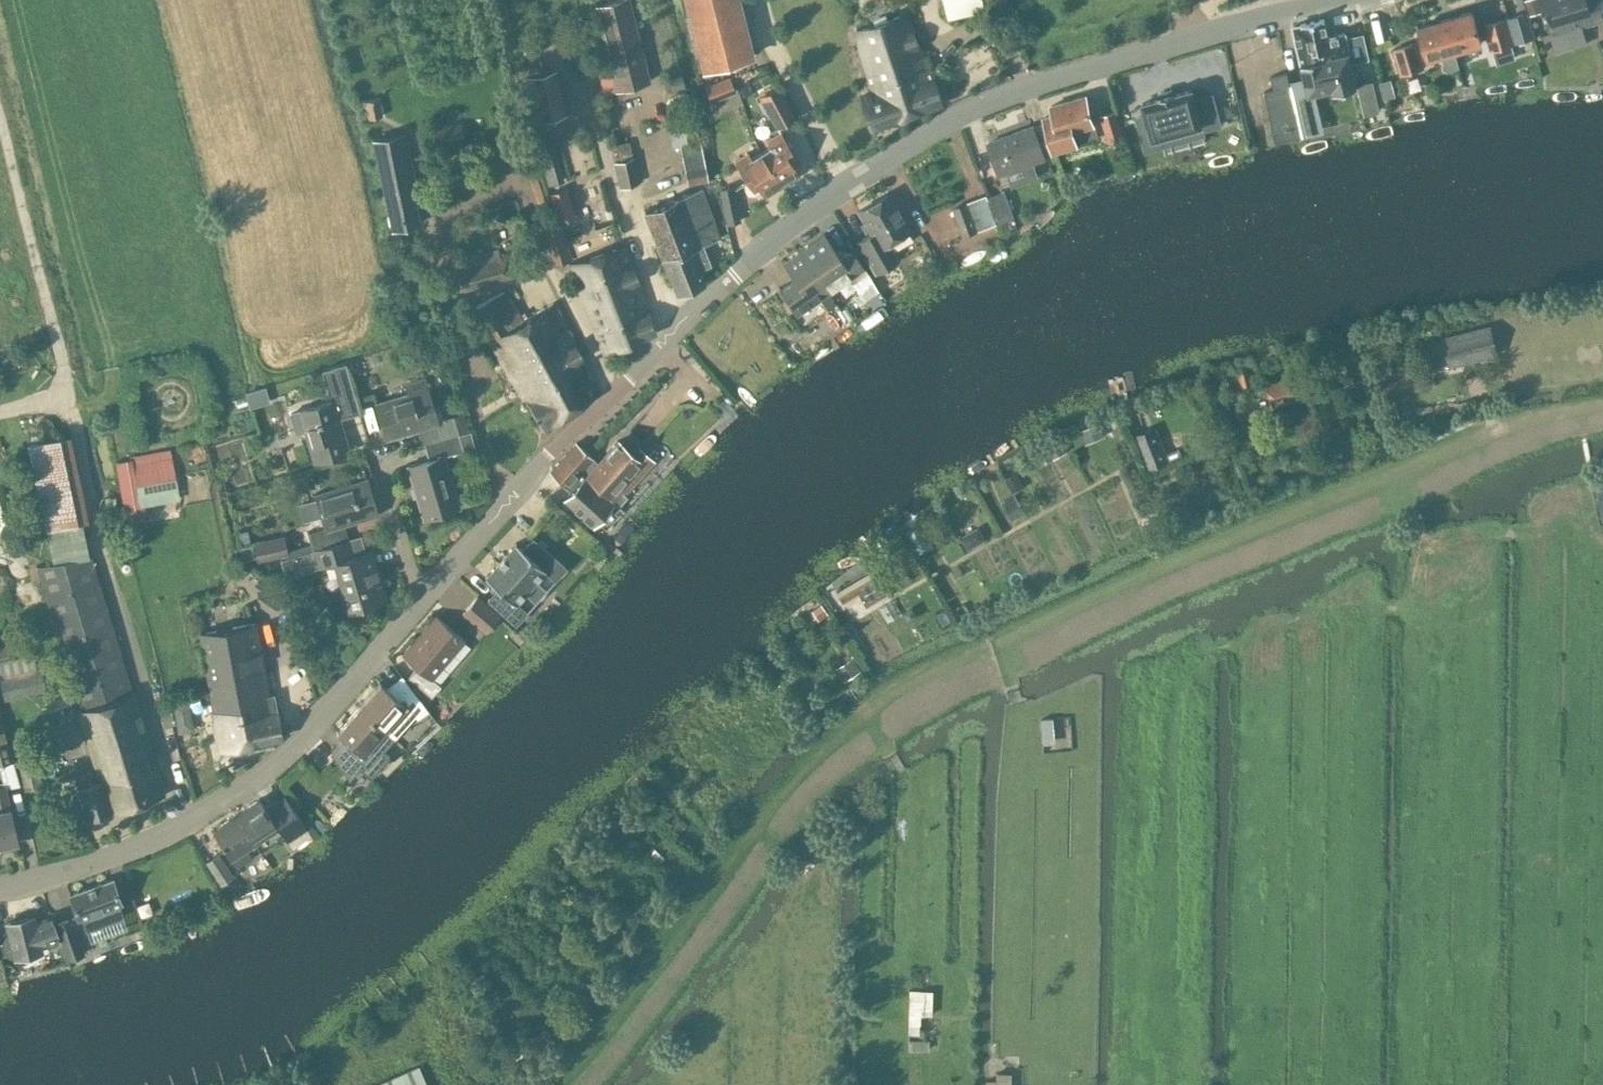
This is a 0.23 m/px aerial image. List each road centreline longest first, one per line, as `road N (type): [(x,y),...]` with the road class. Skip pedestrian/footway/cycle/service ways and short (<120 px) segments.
road 1 (tertiary): [(0,889),(141,848),(192,824),(283,756),(616,386),(824,198),(948,121),(1026,89),(1333,0)]

